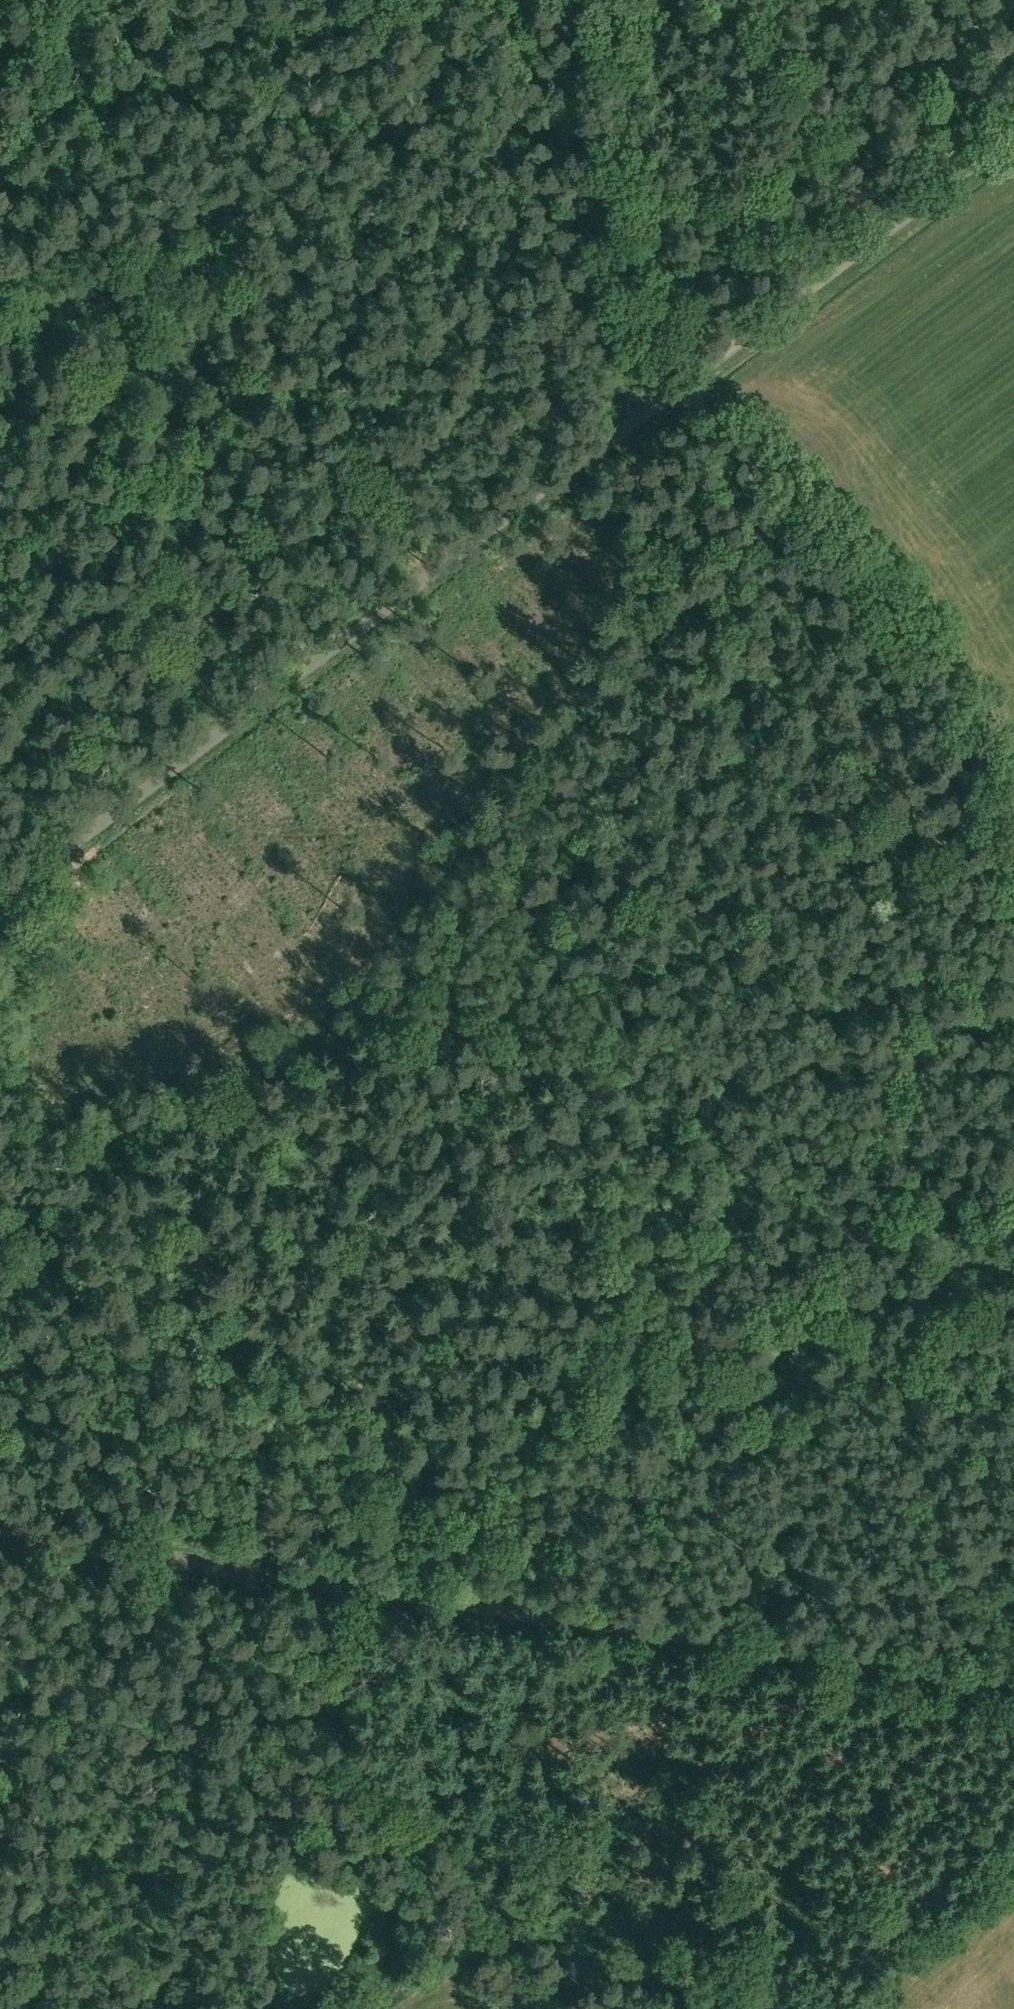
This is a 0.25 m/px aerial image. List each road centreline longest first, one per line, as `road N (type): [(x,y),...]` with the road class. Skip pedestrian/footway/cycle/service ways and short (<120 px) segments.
road 1 (unclassified): [(0,904),(1013,134)]
road 2 (track): [(0,1533),(1013,1680)]

